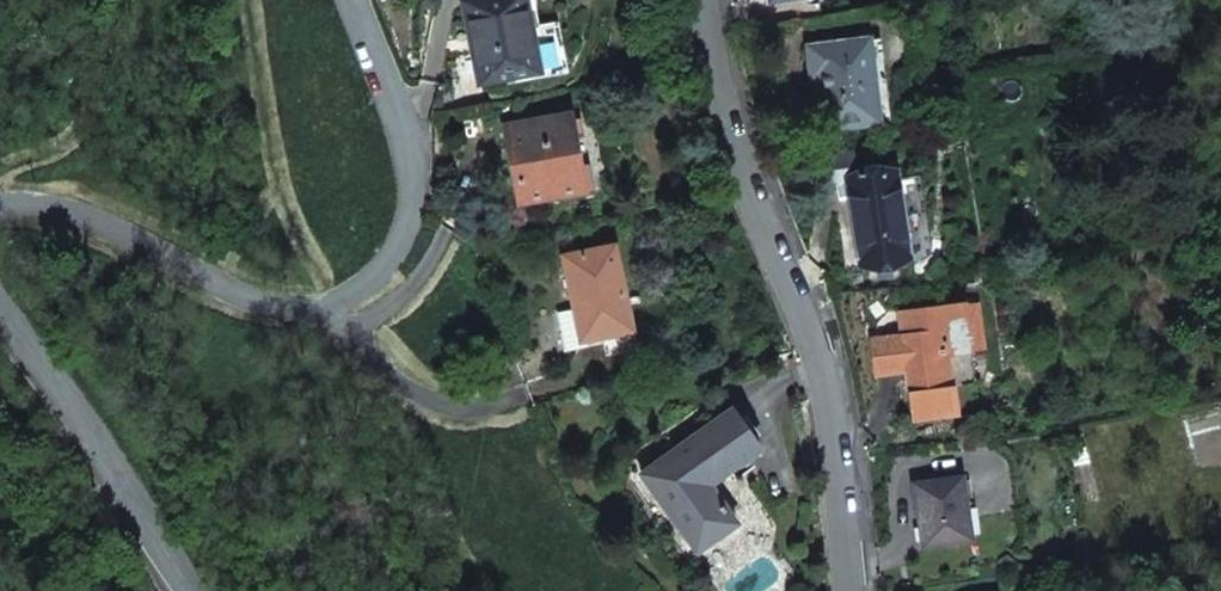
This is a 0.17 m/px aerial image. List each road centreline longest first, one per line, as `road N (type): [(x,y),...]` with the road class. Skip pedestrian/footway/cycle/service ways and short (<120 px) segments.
road 1 (residential): [(349,0),(411,160),(412,216),(395,256),(367,287),(330,307),(290,308),(171,263),(54,205),(0,206)]
road 2 (residential): [(708,0),(766,220),(822,359),(846,498),(851,590)]
road 3 (track): [(1186,0),(1193,58),(1220,157)]

